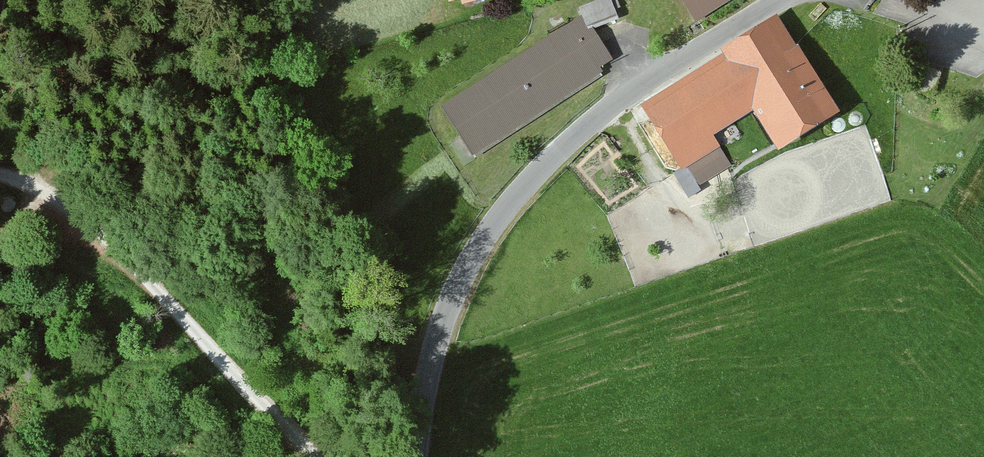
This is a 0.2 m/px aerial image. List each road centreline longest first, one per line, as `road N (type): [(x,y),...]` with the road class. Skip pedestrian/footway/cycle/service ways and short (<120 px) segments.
road 1 (unclassified): [(417,456),(439,333),(462,277),(517,194),(640,87),(779,0)]
road 2 (track): [(296,442),(75,218),(24,183),(0,179)]

